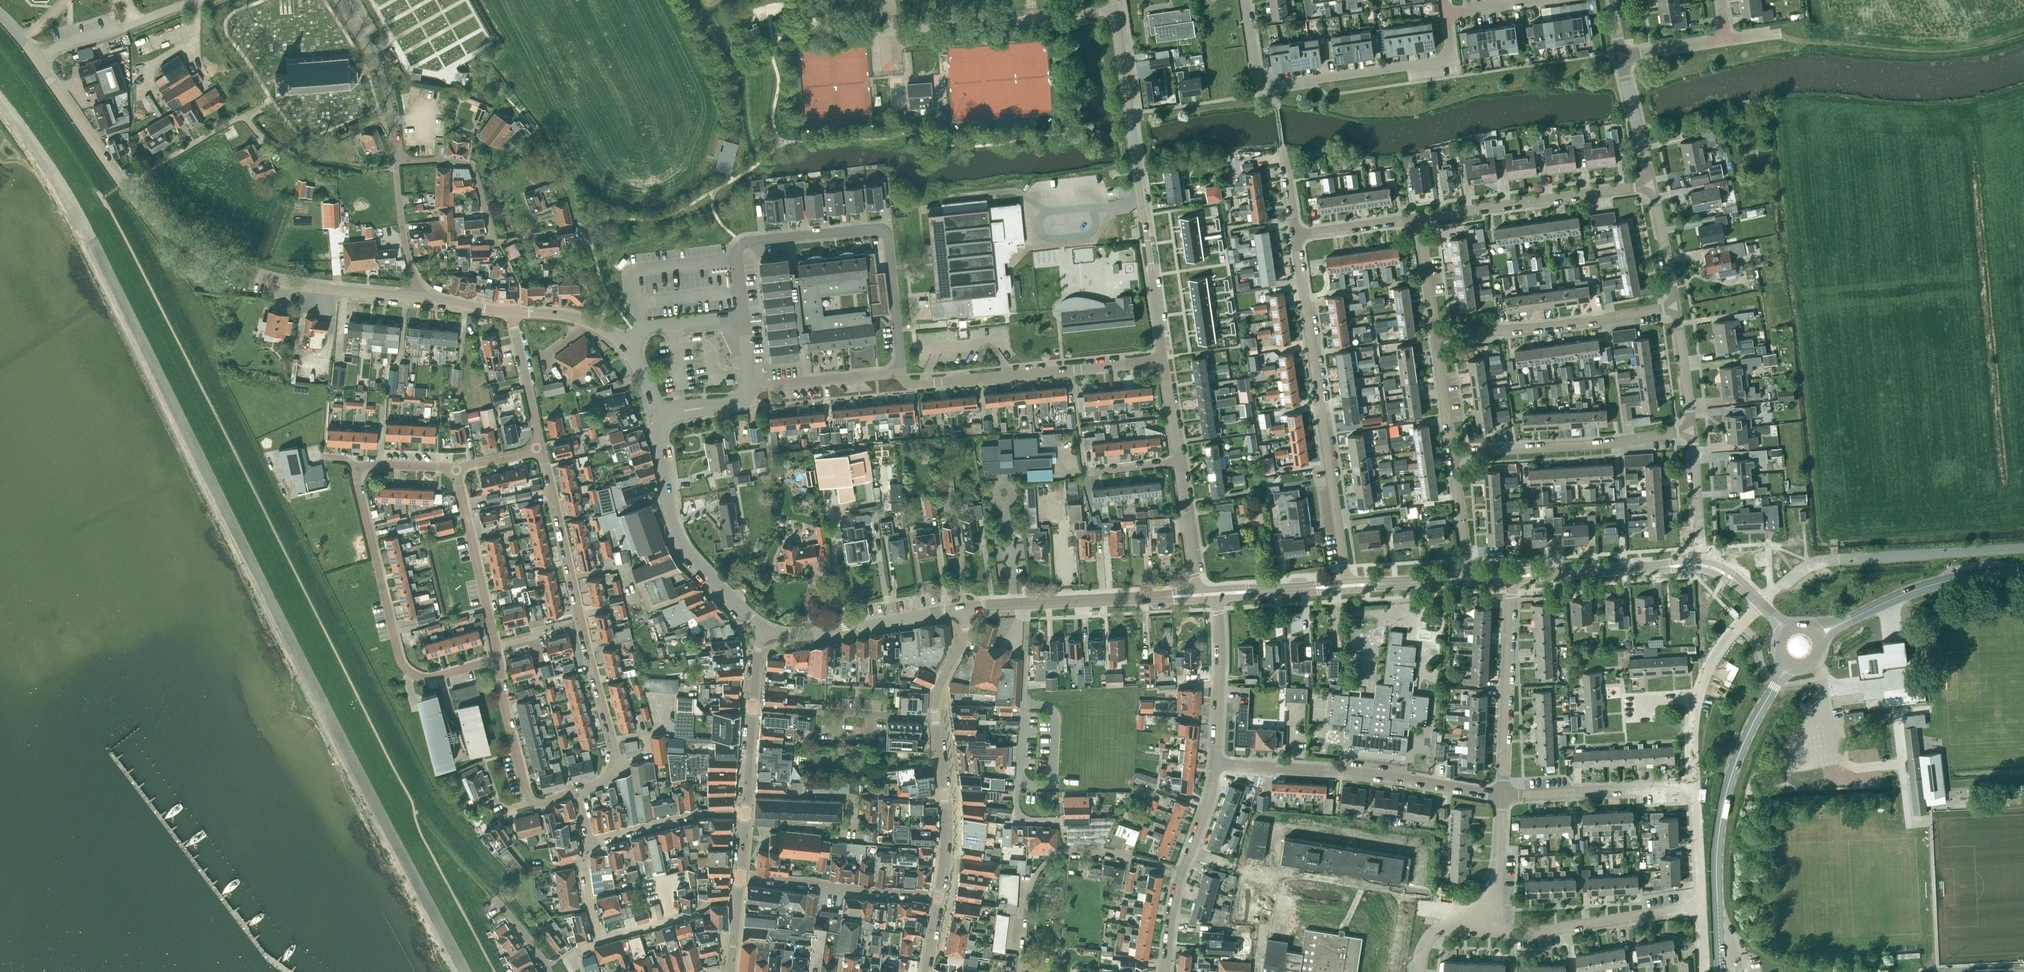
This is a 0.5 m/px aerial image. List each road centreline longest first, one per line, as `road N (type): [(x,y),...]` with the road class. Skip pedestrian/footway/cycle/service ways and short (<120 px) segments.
road 1 (residential): [(901,372),(886,227),(741,245),(744,321)]
road 2 (unclassified): [(1164,360),(1113,8)]
road 3 (residential): [(1347,584),(1297,240)]
road 4 (tertiary): [(419,297),(297,285),(237,269),(168,229),(123,184)]
road 5 (secondary): [(1721,971),(1716,881),(1724,811),(1745,740),(1786,664)]
road 6 (residential): [(1446,14),(1447,57),(1272,86),(1256,73),(1246,0)]
road 7 (residential): [(495,659),(428,678),(406,668),(356,465)]
road 8 (residential): [(820,27),(860,33),(1113,8)]
road 9 (residential): [(1061,859),(1060,819),(1027,819),(1016,806),(1025,602)]
road 10 (residential): [(1506,797),(1215,765)]
road 11 (residential): [(901,372),(921,384),(1164,360)]
road 12 (tertiary): [(766,631),(678,533),(658,415)]
road 13 (residential): [(1436,341),(1677,310)]
road 14 (residential): [(1453,462),(1694,438)]
road 15 (residential): [(1417,223),(1650,185)]
road 16 (residential): [(1474,913),(1504,931),(1702,904)]
road 17 (residential): [(1506,797),(1514,575)]
road 18 (secondary): [(1818,634),(1929,586),(2023,570)]
road 19 (residential): [(123,184),(239,117),(303,158)]
road 20 (unclassified): [(1696,789),(1698,697),(1719,653),(1760,603)]
road 21 (tertiary): [(766,631),(801,637),(965,608)]
road 22 (residential): [(740,876),(938,896)]
road 23 (residential): [(579,792),(536,804),(528,796),(495,659)]
road 24 (residential): [(579,792),(602,784),(616,751),(581,622)]
road 25 (residential): [(1506,797),(1696,789)]
road 26 (tertiary): [(1514,575),(1700,565)]
road 27 (residential): [(754,707),(936,718)]
road 28 (residential): [(497,646),(457,469)]
road 29 (unclassified): [(938,896),(945,848),(936,718)]
road 30 (residential): [(581,622),(541,448)]
road 31 (unclassified): [(395,164),(386,89),(341,0)]
road 32 (tertiary): [(1025,602),(1199,594)]
road 33 (unclassified): [(35,55),(200,0)]
road 34 (residential): [(1215,765),(1219,593)]
road 35 (residential): [(590,843),(746,809)]
road 36 (residential): [(496,243),(471,165),(395,164)]
road 37 (tertiary): [(123,184),(35,55)]
road 38 (residential): [(749,388),(901,372)]
road 39 (residential): [(603,941),(697,914),(706,904),(738,901)]
road 40 (residential): [(747,793),(853,798),(852,830)]
road 41 (unclassified): [(1650,185),(1621,53)]
road 42 (residential): [(419,297),(395,164)]
road 43 (unclassified): [(1199,594),(1178,462)]
road 44 (unclassified): [(1694,438),(1677,310)]
road 45 (residential): [(1020,971),(1028,884),(1061,859)]
road 46 (tertiary): [(1219,593),(1347,584)]
road 47 (unclassified): [(1677,310),(1650,185)]
road 48 (unclassified): [(1700,565),(1694,438)]
road 49 (residential): [(1474,913),(1492,899),(1502,867),(1506,797)]
road 50 (residential): [(1061,859),(1138,859),(1184,873)]
road 51 (residential): [(744,321),(646,330),(625,345)]
road 52 (tertiary): [(1347,584),(1470,578)]
road 53 (tertiary): [(625,345),(590,323),(510,310)]
road 54 (residential): [(1453,462),(1436,341)]
road 55 (residential): [(1297,240),(1417,223)]

